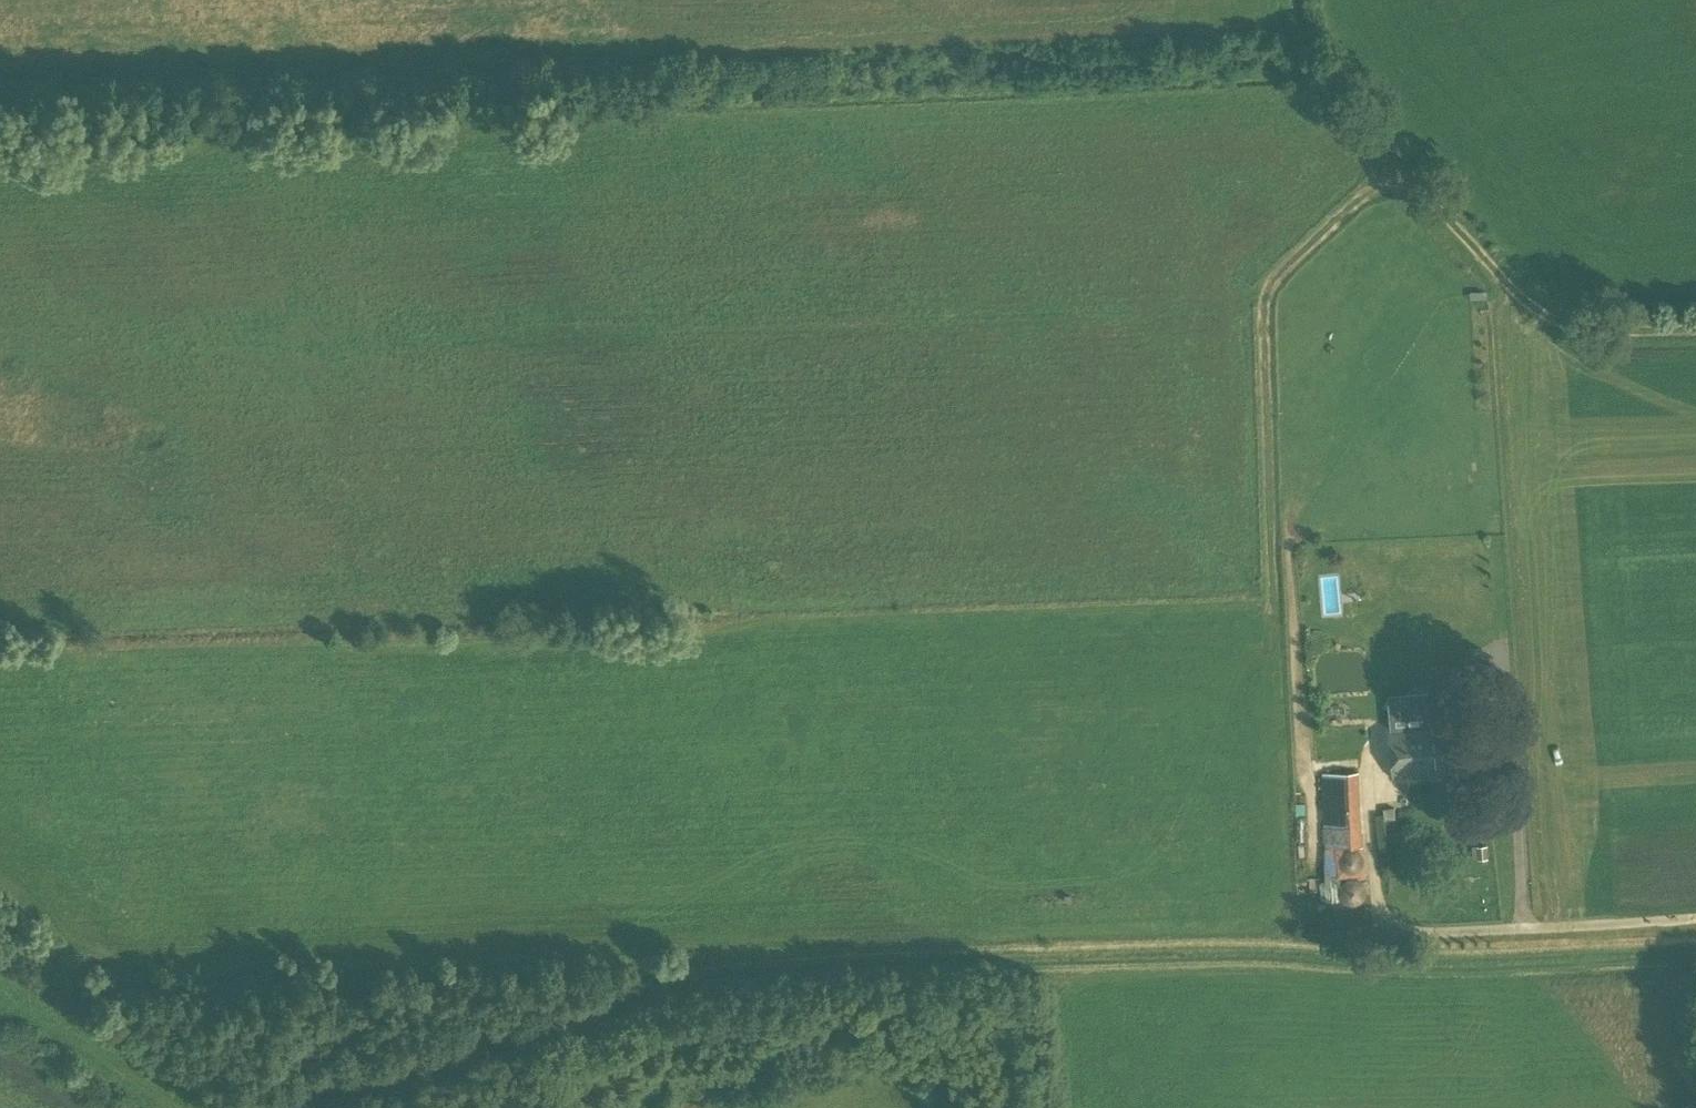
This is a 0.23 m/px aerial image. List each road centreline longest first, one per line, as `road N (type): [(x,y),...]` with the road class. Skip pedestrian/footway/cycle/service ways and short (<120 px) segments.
road 1 (track): [(1408,176),(1541,313),(1598,327),(1695,330)]
road 2 (track): [(0,989),(166,1107)]

